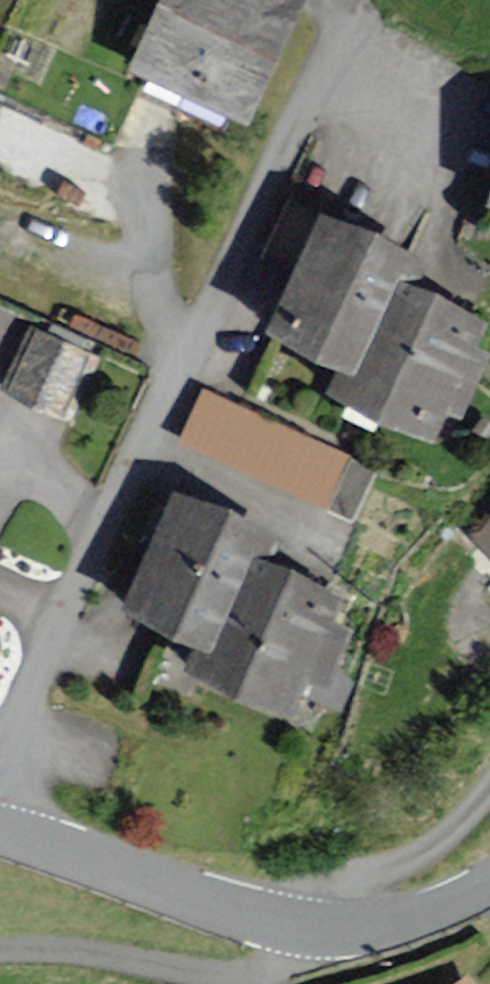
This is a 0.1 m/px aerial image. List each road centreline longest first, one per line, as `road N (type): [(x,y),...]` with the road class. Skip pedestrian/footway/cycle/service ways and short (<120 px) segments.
road 1 (residential): [(330,44),(293,147),(196,350),(138,441),(105,536),(0,764)]
road 2 (unclassified): [(0,836),(248,920),(335,929)]
road 3 (residential): [(489,786),(436,843),(347,889),(335,929)]
road 4 (unclassified): [(335,929),(407,921),(489,883)]

